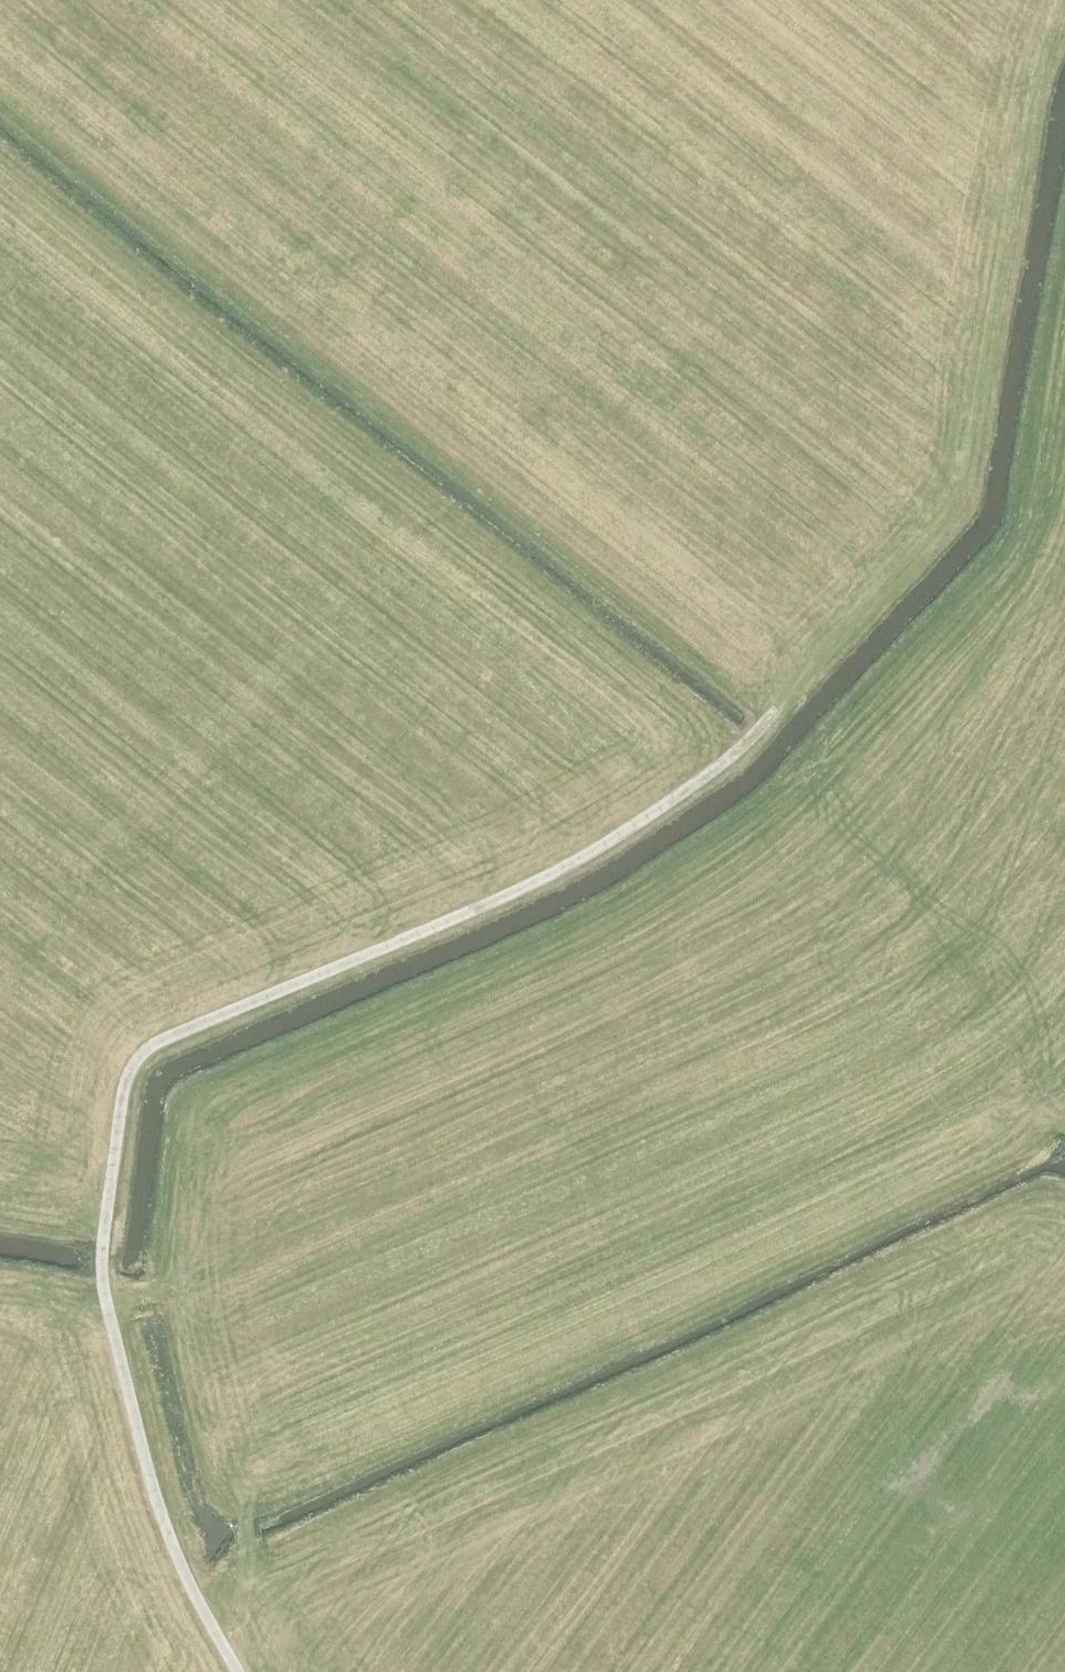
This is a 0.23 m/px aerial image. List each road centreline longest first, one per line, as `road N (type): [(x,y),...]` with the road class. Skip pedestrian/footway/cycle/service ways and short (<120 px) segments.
road 1 (track): [(776,709),(724,763),(558,872),(163,1041),(131,1070),(105,1229),(104,1291),(162,1519),(238,1671)]

